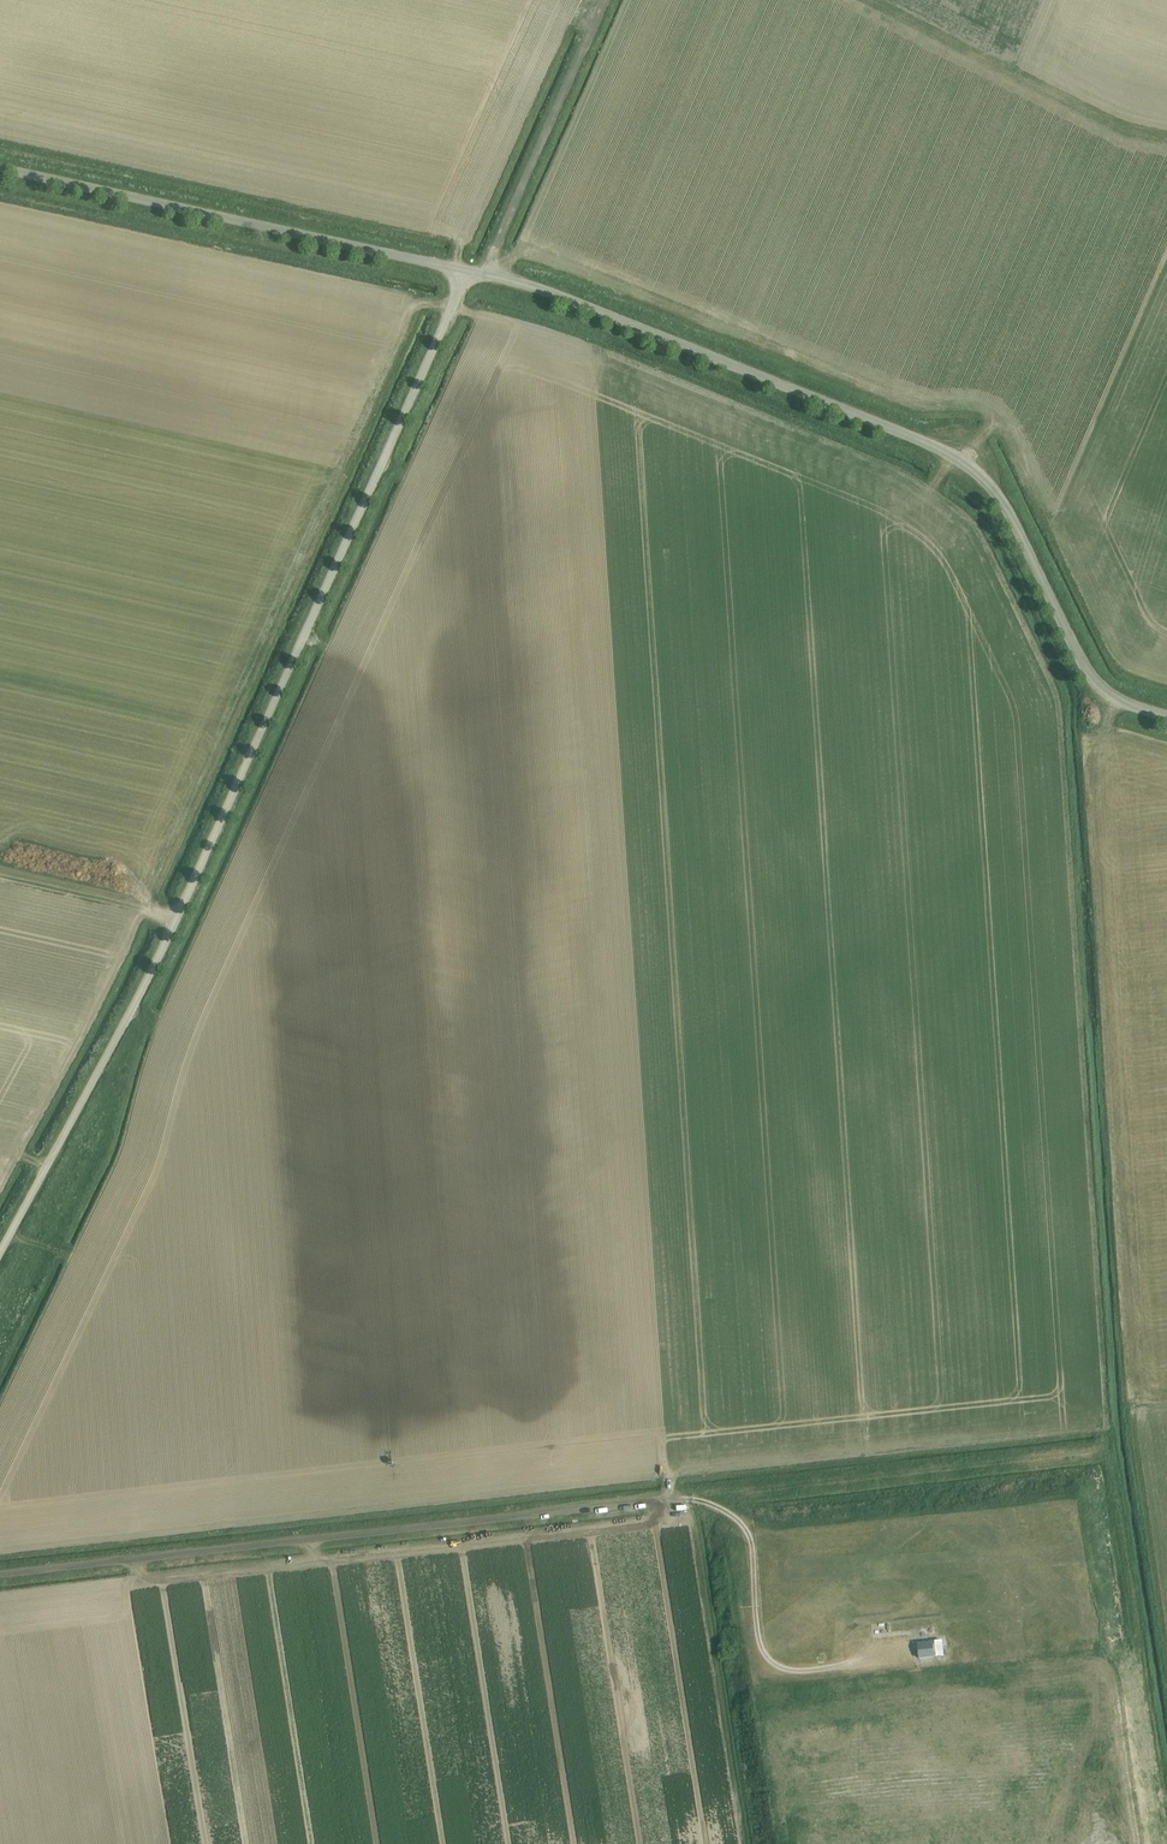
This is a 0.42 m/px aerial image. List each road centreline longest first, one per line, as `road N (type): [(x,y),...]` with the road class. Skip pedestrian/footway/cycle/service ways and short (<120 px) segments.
road 1 (unclassified): [(0,1256),(183,910),(462,268)]
road 2 (unclassified): [(1166,715),(1103,689),(1086,668),(997,497),(974,471),(547,290),(462,268)]
road 3 (unclassified): [(0,173),(462,268)]
road 4 (track): [(487,272),(607,0)]

